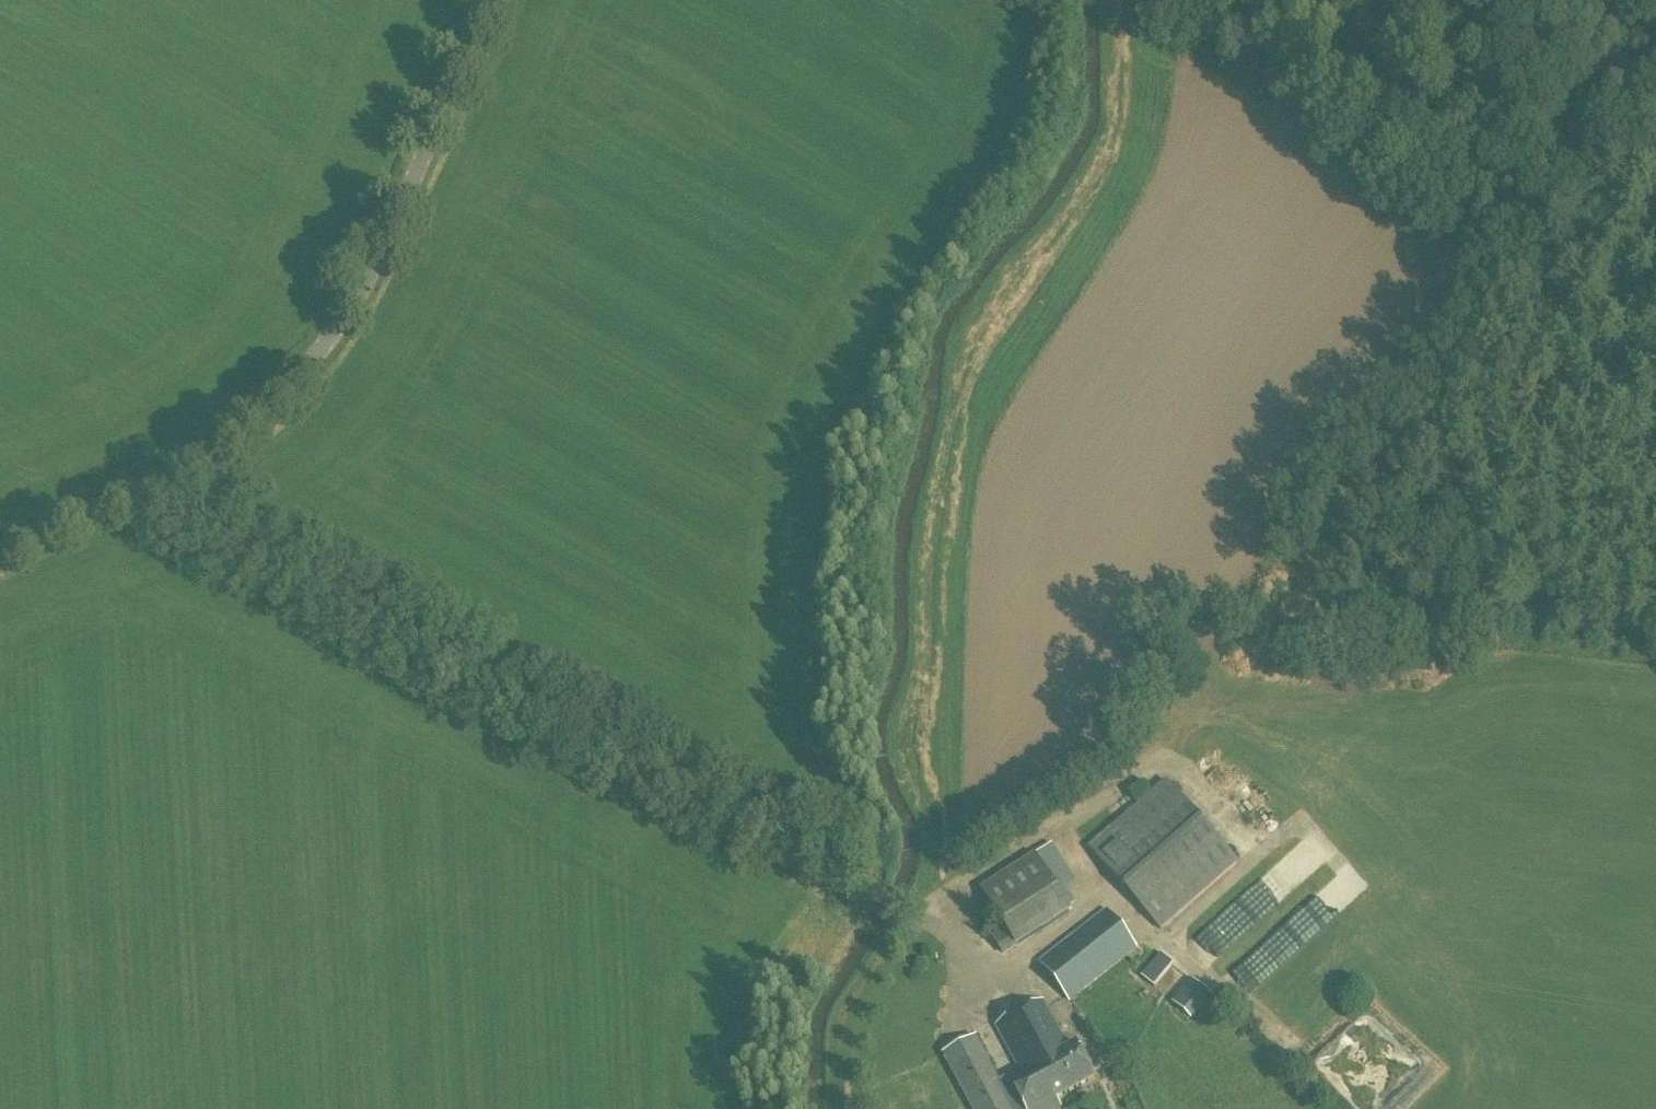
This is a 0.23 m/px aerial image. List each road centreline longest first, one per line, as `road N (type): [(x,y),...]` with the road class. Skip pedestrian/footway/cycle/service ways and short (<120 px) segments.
road 1 (tertiary): [(0,554),(150,492),(286,392),(364,284),(489,0)]

